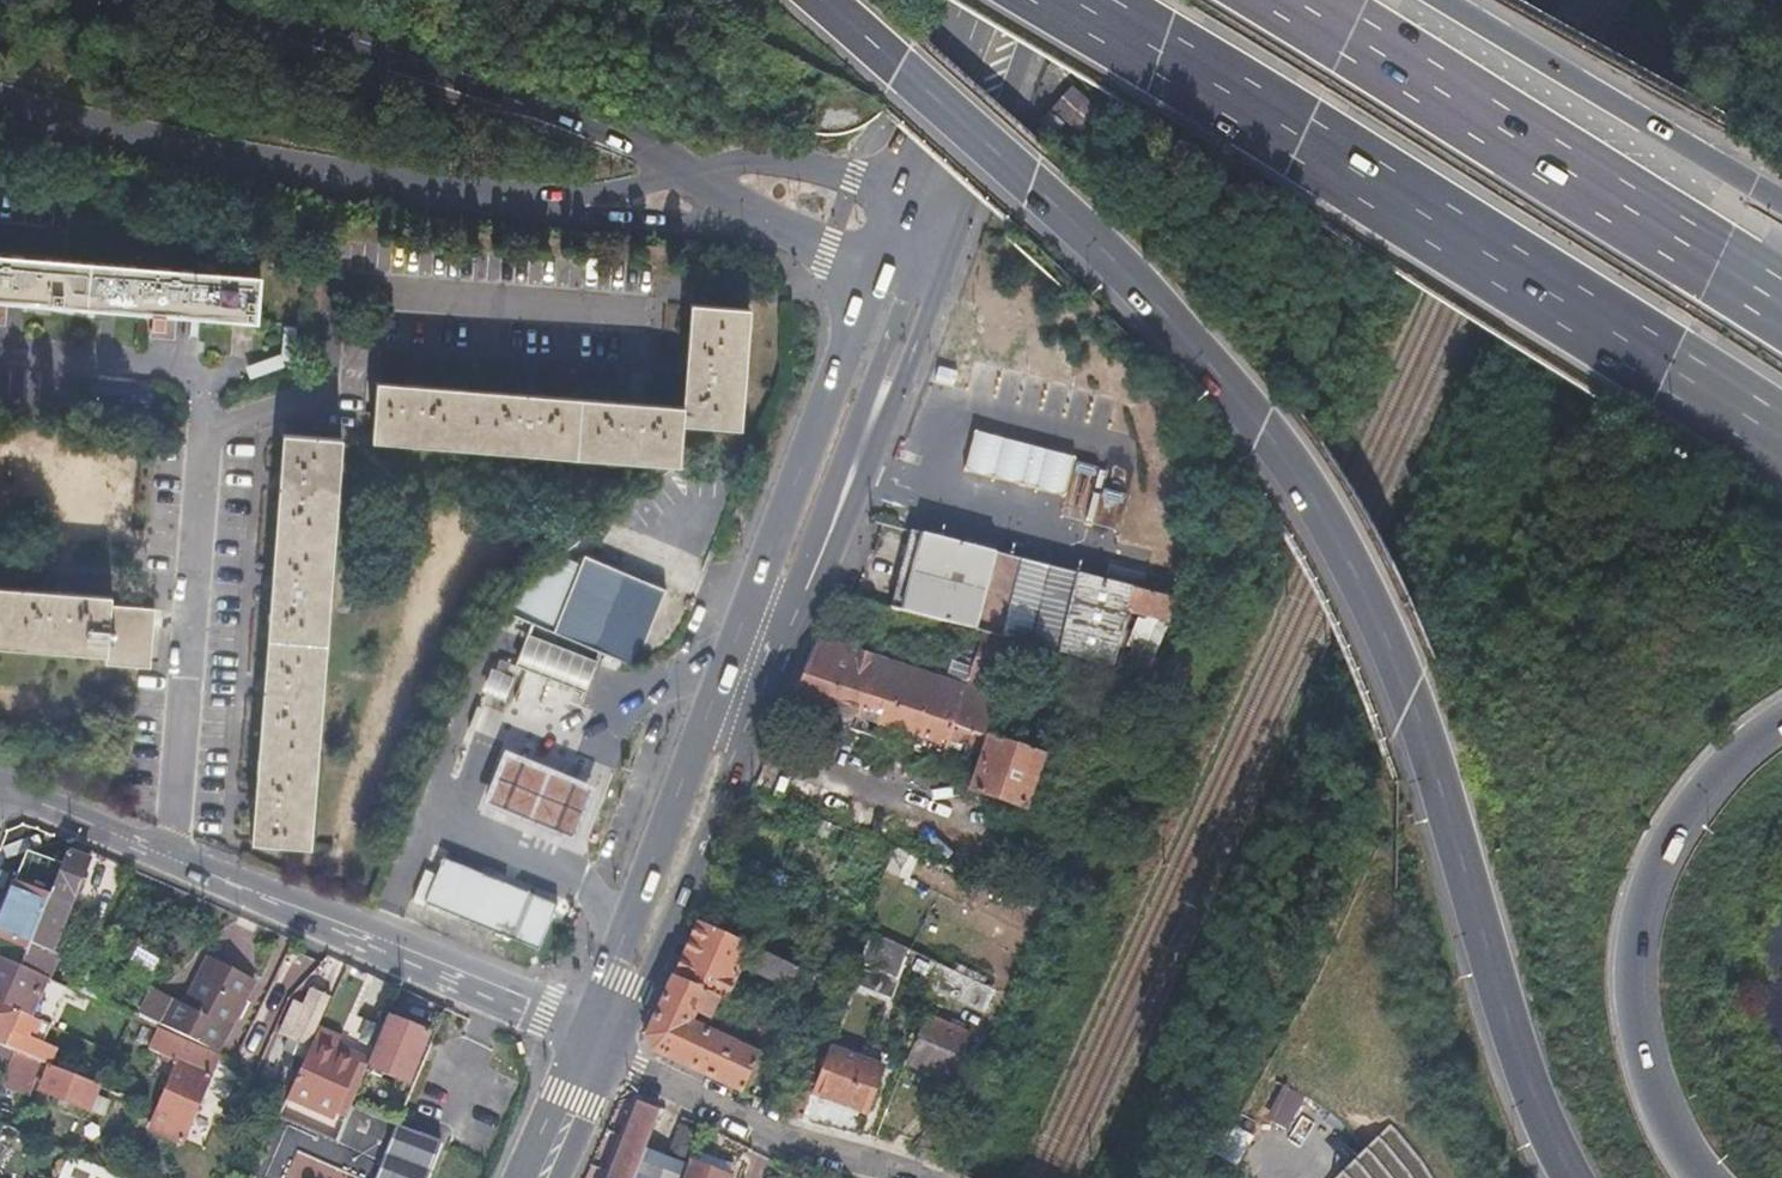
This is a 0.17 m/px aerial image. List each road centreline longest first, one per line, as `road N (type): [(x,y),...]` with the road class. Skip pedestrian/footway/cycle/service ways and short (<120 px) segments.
road 1 (motorway): [(824,0),(1110,256),(1182,330),(1323,529),(1405,697),(1518,1036),(1582,1177)]
road 2 (motorway): [(1086,0),(1306,132),(1781,440)]
road 3 (residential): [(0,794),(583,1032)]
road 4 (motorway): [(1781,302),(1290,0)]
road 5 (motorway): [(193,0),(590,122),(684,175)]
road 6 (motorway): [(1709,1177),(1680,1140),(1648,1063),(1634,1002),(1635,925),(1680,831),(1753,747),(1781,729)]
road 7 (unclassified): [(0,107),(195,155),(456,197)]
road 8 (secondary): [(610,1054),(703,852),(778,653)]
road 9 (secondary): [(736,639),(583,1032)]
road 10 (secondary): [(778,653),(813,598),(939,280)]
road 11 (secondary): [(778,653),(793,586),(912,275)]
road 12 (secondary): [(879,268),(736,639)]
road 13 (motorway): [(1781,200),(1443,0)]
road 14 (residential): [(610,1054),(797,1143),(916,1177)]
road 15 (unclassified): [(456,197),(594,217),(755,222)]
road 16 (secondary): [(960,223),(1043,0)]
road 17 (unclassified): [(684,175),(578,198),(456,197)]
road 18 (unclassified): [(855,175),(749,164),(684,175)]
road 19 (secondary): [(583,1032),(520,1177)]
road 20 (secondary): [(972,0),(925,132)]
road 21 (secondary): [(560,1177),(610,1054)]
road 22 (secondary): [(755,222),(828,255),(879,268)]

